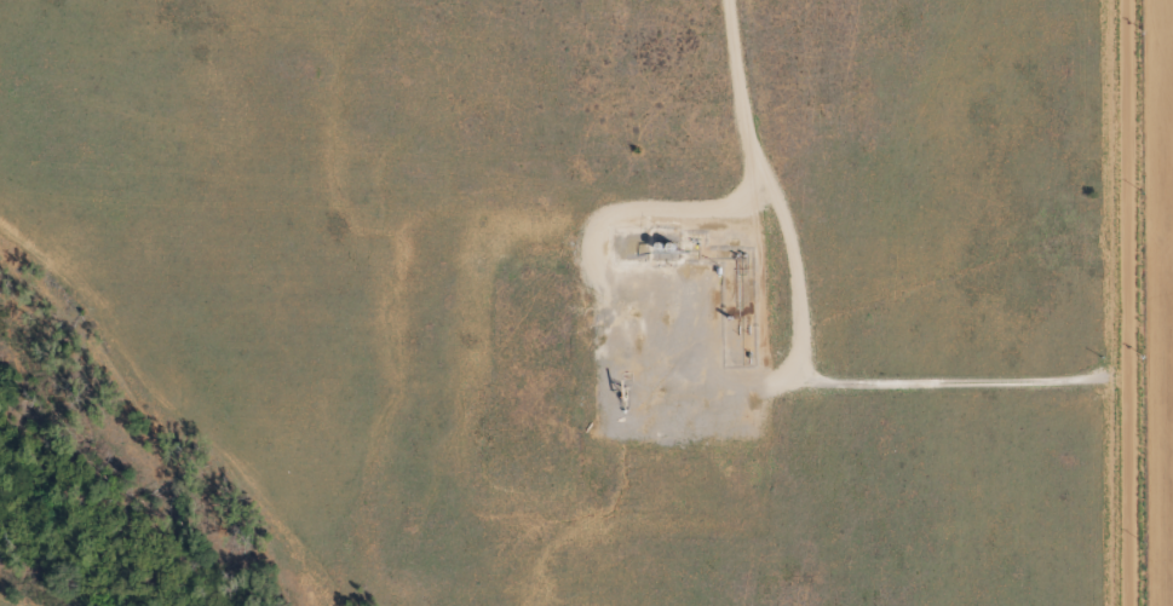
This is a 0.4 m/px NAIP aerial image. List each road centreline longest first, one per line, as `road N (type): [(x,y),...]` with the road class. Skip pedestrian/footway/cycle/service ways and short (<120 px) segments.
road 1 (residential): [(1125,605),(1125,0)]

